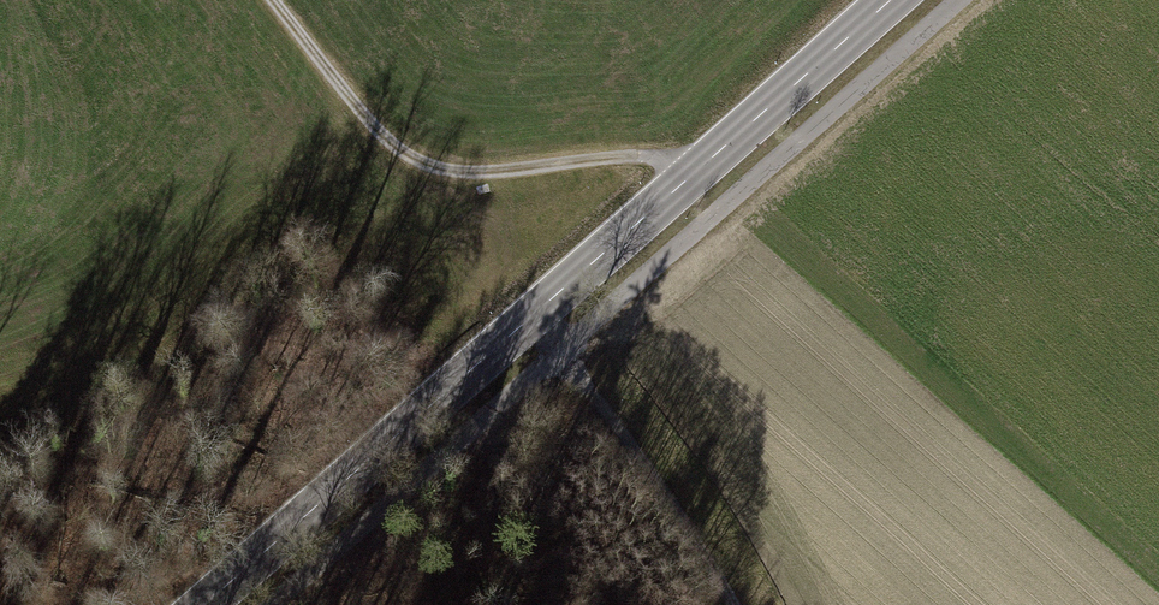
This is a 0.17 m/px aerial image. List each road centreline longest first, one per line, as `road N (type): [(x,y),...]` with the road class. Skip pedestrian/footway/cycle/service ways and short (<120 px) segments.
road 1 (secondary): [(205,604),(890,0)]
road 2 (track): [(273,0),(398,149),(438,171),(638,156),(675,162),(691,175)]
road 3 (track): [(536,313),(651,472),(731,604)]

